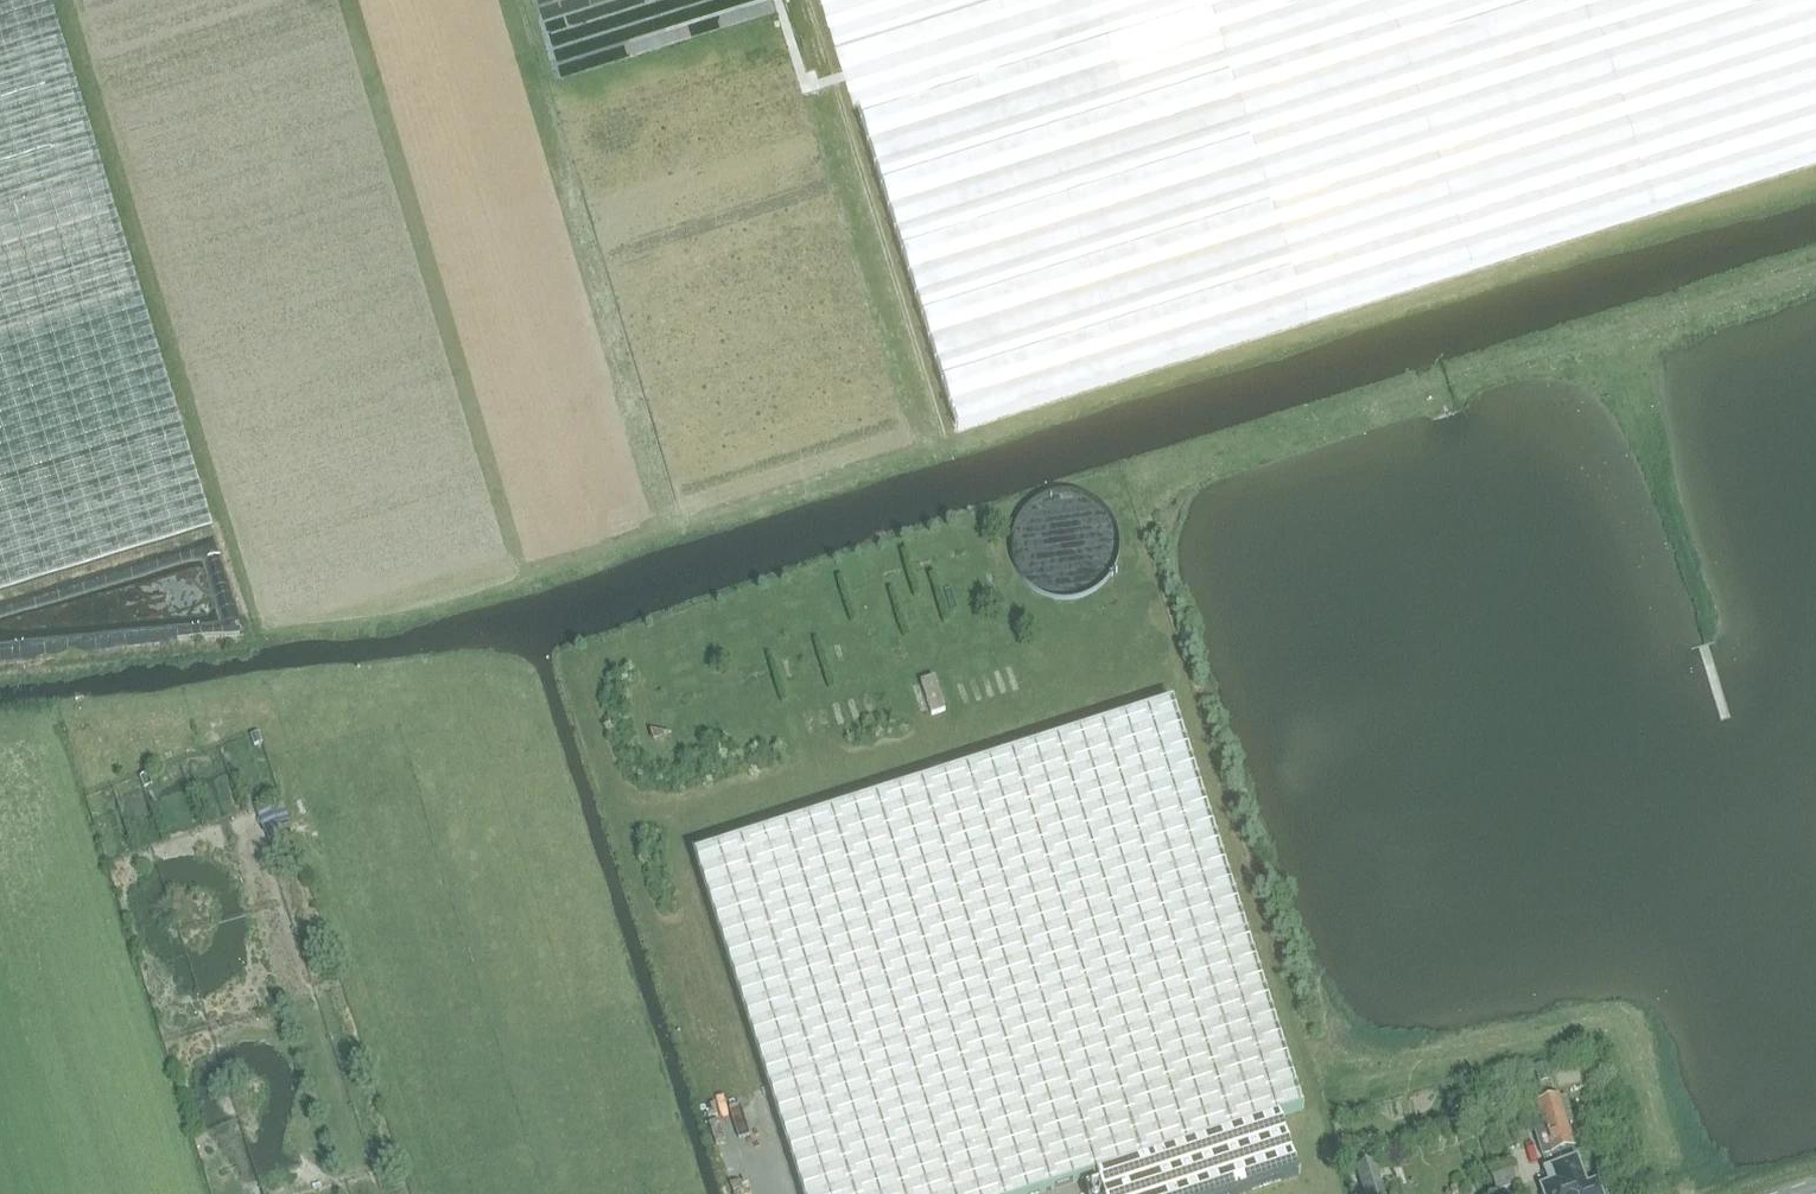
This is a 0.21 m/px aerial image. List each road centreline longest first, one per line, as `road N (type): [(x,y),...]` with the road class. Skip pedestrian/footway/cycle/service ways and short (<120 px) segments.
road 1 (track): [(1815,273),(1156,478)]

